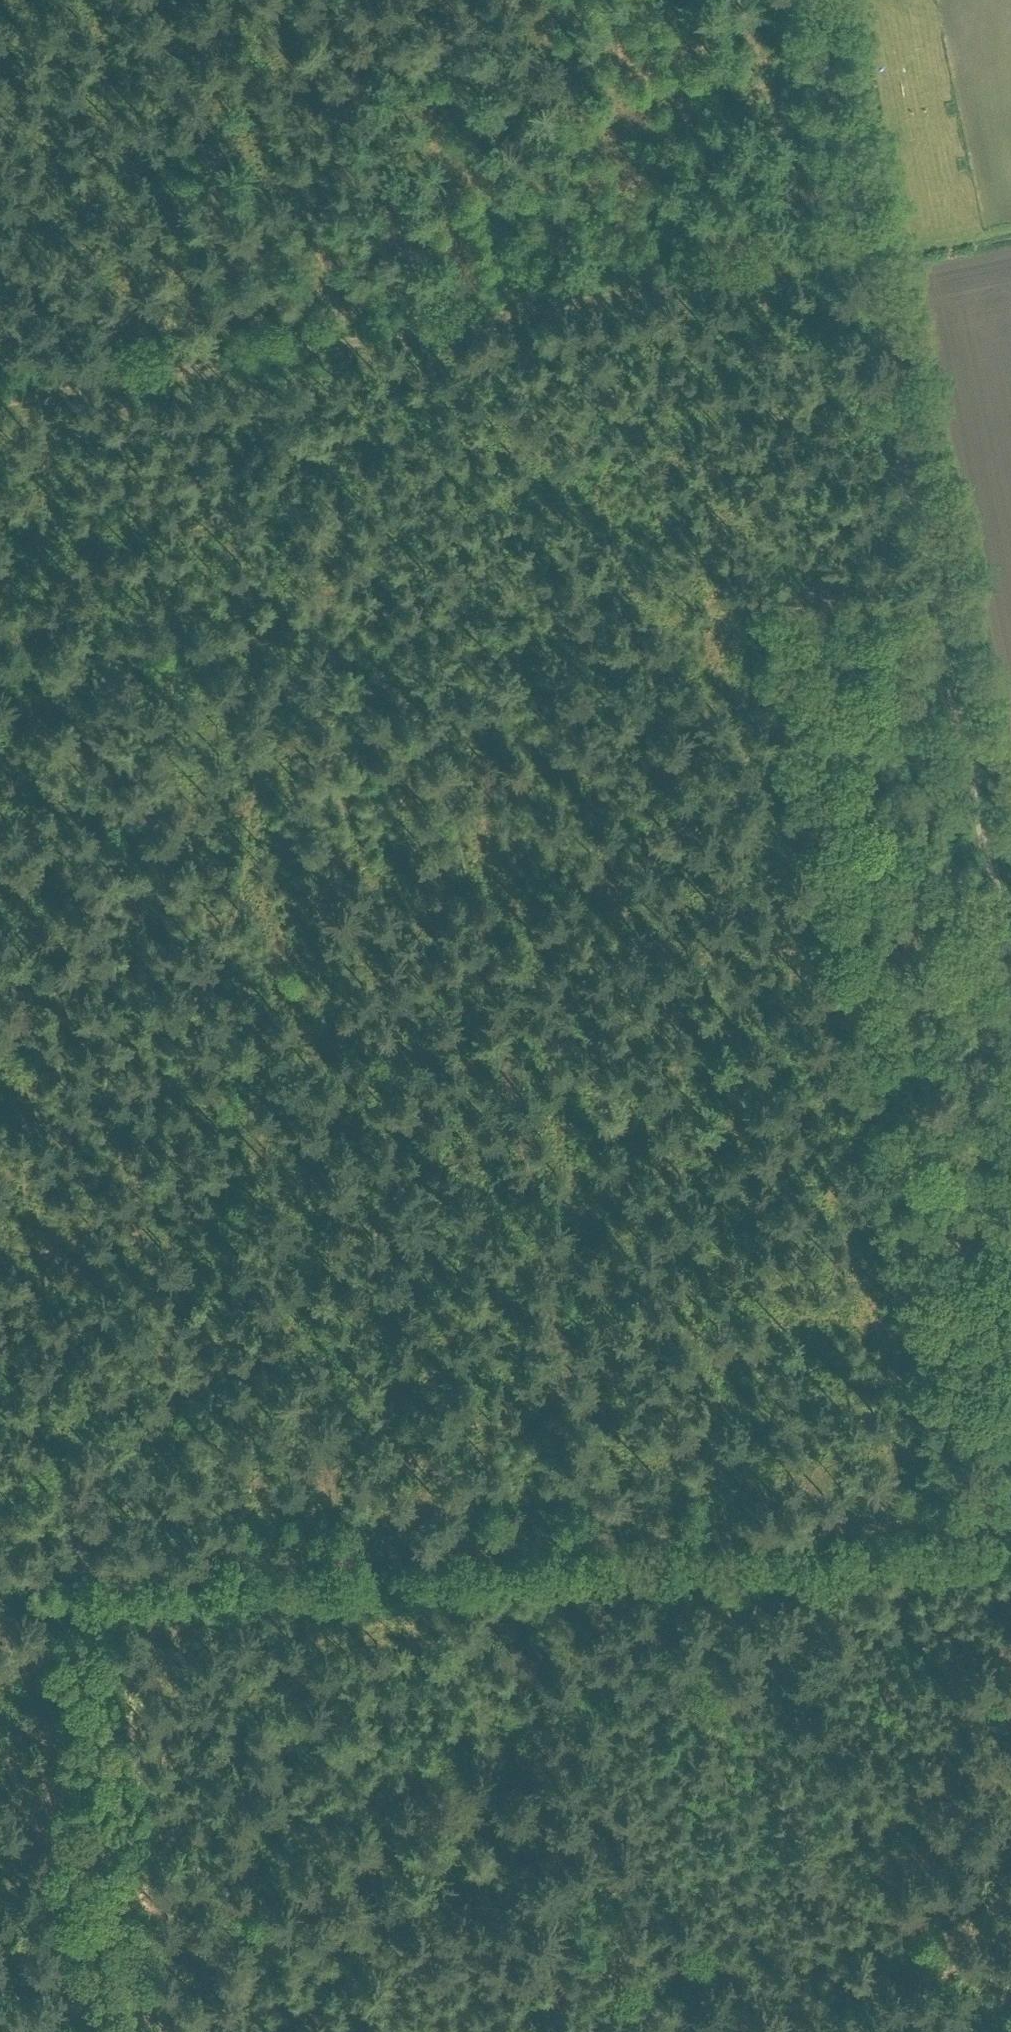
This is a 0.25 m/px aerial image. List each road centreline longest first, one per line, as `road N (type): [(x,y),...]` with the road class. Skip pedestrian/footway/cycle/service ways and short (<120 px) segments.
road 1 (track): [(1010,1520),(0,1573)]
road 2 (track): [(817,0),(1010,953)]
road 3 (track): [(0,395),(869,252)]

